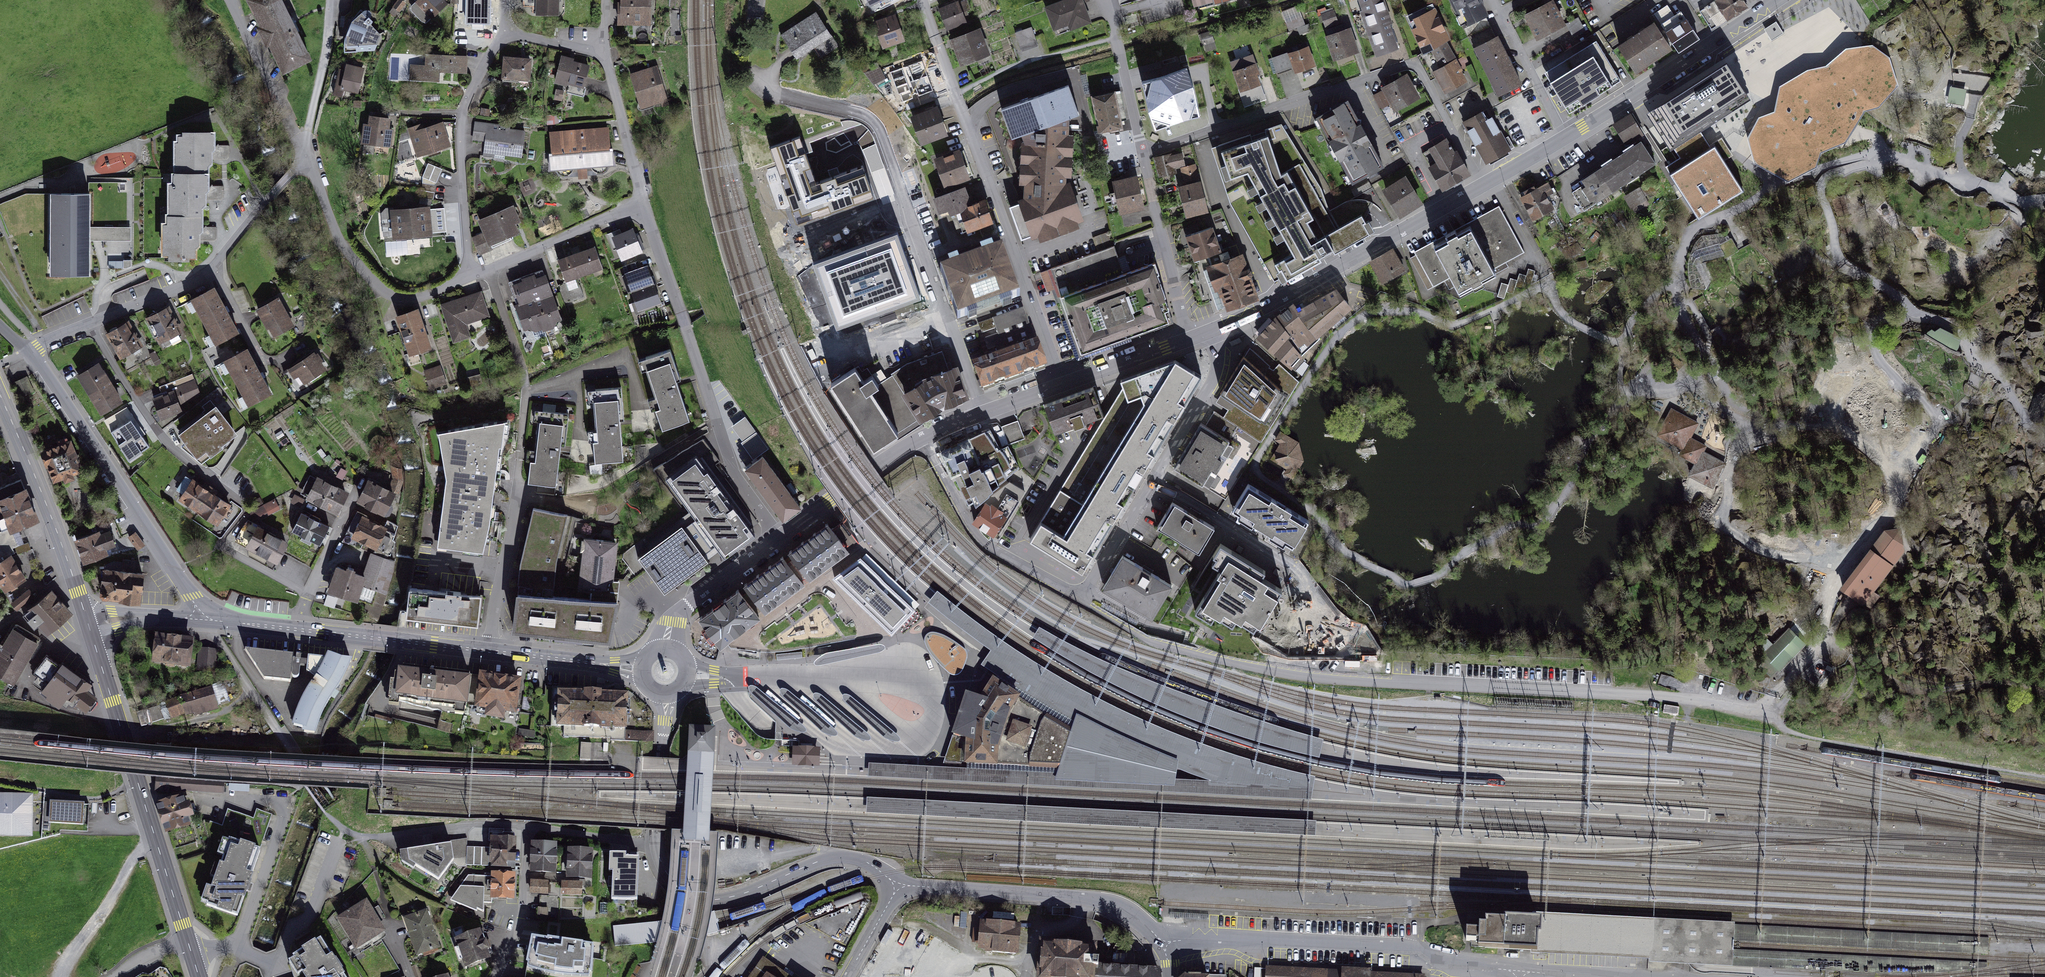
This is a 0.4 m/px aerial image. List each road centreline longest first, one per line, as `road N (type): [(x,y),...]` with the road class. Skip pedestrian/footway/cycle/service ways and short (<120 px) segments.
road 1 (track): [(1898,484),(1911,480),(1937,424),(1876,356),(1874,334),(1884,321),(1913,315),(1839,258),(1824,179),(1883,160),(1884,152),(1999,195),(2044,201)]
road 2 (track): [(1884,152),(1769,190),(1746,213),(1692,231),(1681,254),(1677,304),(1702,353),(1699,376),(1721,412),(1785,427)]
road 3 (residential): [(1144,153),(1414,64),(1484,183)]
road 4 (residential): [(922,0),(1061,385)]
road 5 (residential): [(492,652),(526,392),(626,352)]
road 6 (residential): [(642,204),(740,484),(777,538)]
road 7 (primary): [(89,627),(188,941)]
road 8 (residential): [(208,620),(27,351)]
road 9 (residential): [(944,306),(876,125),(862,113),(778,92),(774,67)]
road 10 (residential): [(1484,183),(1210,331)]
road 11 (residential): [(1210,331),(1214,378),(1081,598)]
road 12 (residential): [(897,885),(868,863),(841,857),(745,893),(701,899),(675,885),(656,845)]
road 13 (residential): [(656,845),(528,827),(522,907),(497,976)]
road 14 (residential): [(1161,943),(1137,919),(1100,902),(897,885)]
road 15 (residential): [(1161,943),(1226,938),(1436,955)]
road 16 (residential): [(944,306),(846,337),(820,359),(821,375),(879,466)]
road 17 (residential): [(469,277),(461,117),(505,32)]
road 18 (residential): [(1777,0),(1564,137)]
road 19 (primary): [(0,396),(89,627)]
road 20 (residential): [(302,160),(340,242),(393,296),(417,299),(469,277)]
road 21 (track): [(1852,560),(1796,561),(1750,545),(1728,524),(1739,418)]
road 22 (residential): [(922,438),(981,540),(1081,598)]
road 23 (residential): [(92,324),(160,435),(238,499)]
road 24 (residential): [(492,652),(301,630)]
road 25 (residential): [(1144,153),(1188,339)]
road 26 (track): [(2044,439),(2021,418),(2002,380),(1970,354),(1967,337),(1913,315)]
road 27 (residential): [(469,277),(642,204)]
road 28 (unclassified): [(302,160),(297,134),(230,0)]
road 29 (residential): [(777,538),(682,610),(665,648)]
road 30 (residential): [(604,52),(642,204)]
road 31 (residential): [(656,845),(665,695)]
road 32 (residential): [(641,669),(492,652)]
road 33 (residential): [(213,271),(302,160)]
road 34 (residential): [(1499,11),(1564,137)]
road 35 (residential): [(1188,339),(1061,385)]
road 36 (residential): [(301,630),(352,508)]
road 37 (residential): [(92,324),(213,271)]
road 38 (residential): [(879,466),(777,538)]
road 39 (track): [(1898,484),(1898,509),(1835,583)]

